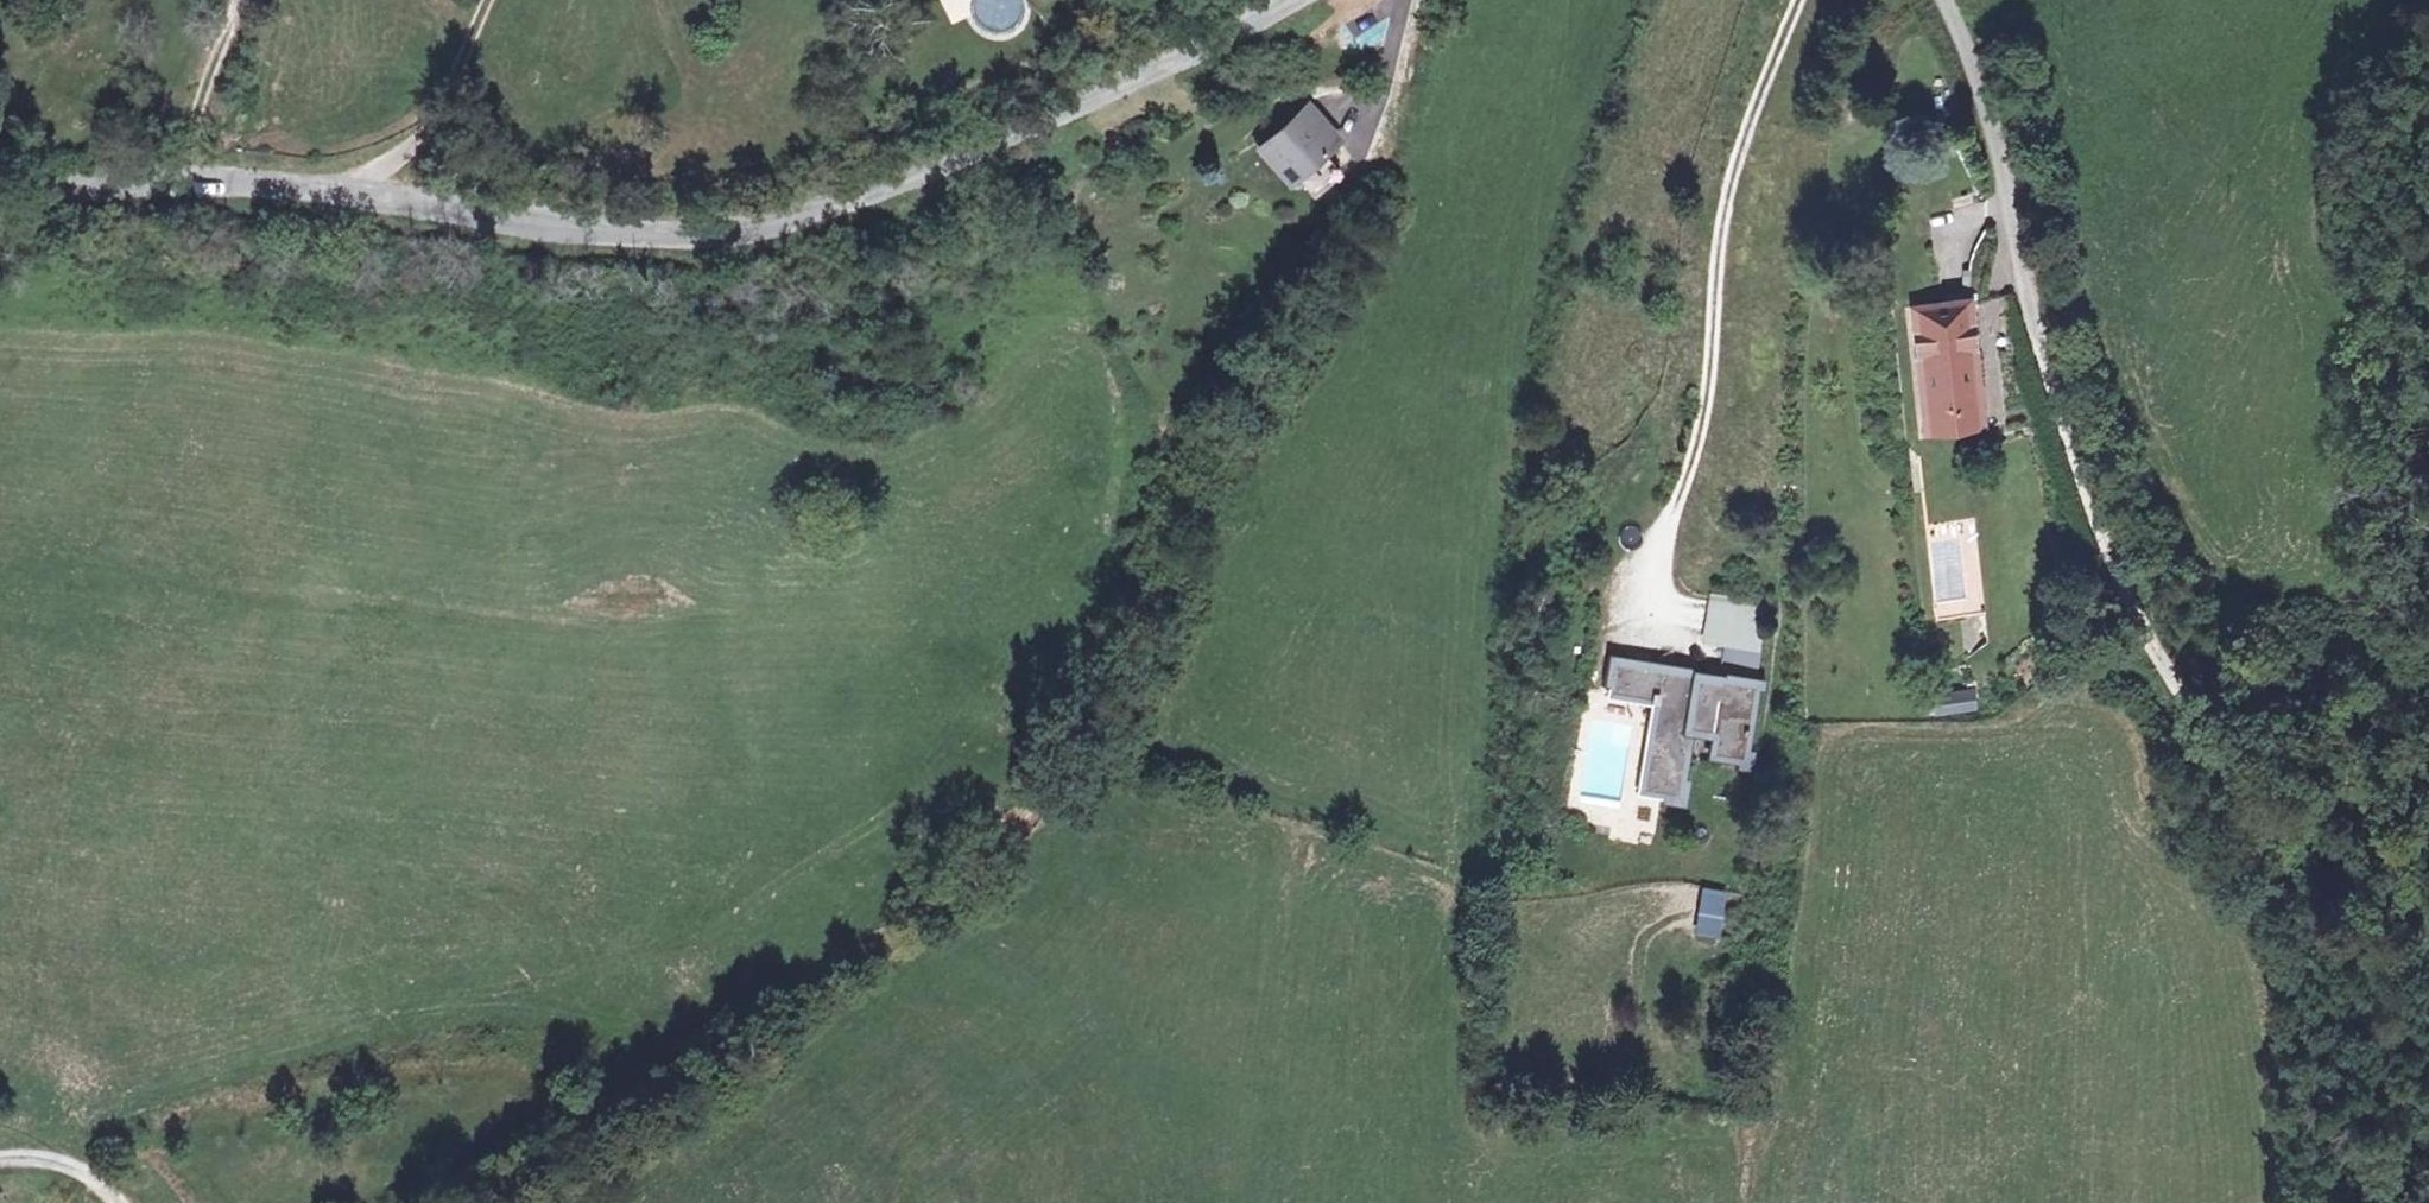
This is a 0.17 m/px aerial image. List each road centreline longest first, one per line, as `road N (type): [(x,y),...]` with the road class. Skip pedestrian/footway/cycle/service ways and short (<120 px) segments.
road 1 (unclassified): [(0,206),(208,183),(311,188),(648,240),(733,233),(904,183),(1191,55),(1290,0)]
road 2 (unclassified): [(2428,911),(2229,760),(2171,698),(2053,394),(1972,66),(1940,0)]

